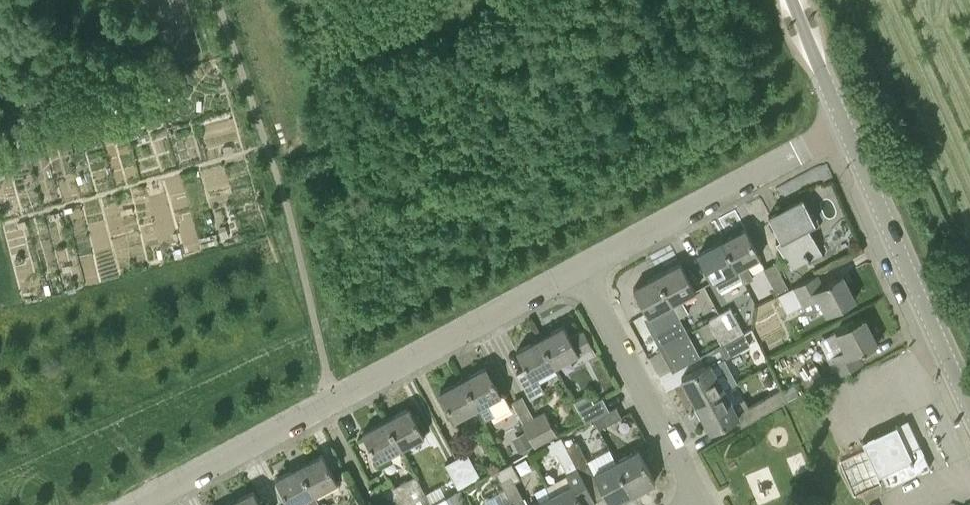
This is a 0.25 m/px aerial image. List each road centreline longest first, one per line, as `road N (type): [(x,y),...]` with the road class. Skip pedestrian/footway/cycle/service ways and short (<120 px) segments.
road 1 (residential): [(133,504),(579,271)]
road 2 (tertiary): [(969,406),(846,129)]
road 3 (residential): [(579,271),(846,129)]
road 4 (residential): [(700,499),(579,271)]
road 5 (tertiary): [(846,129),(793,0)]

